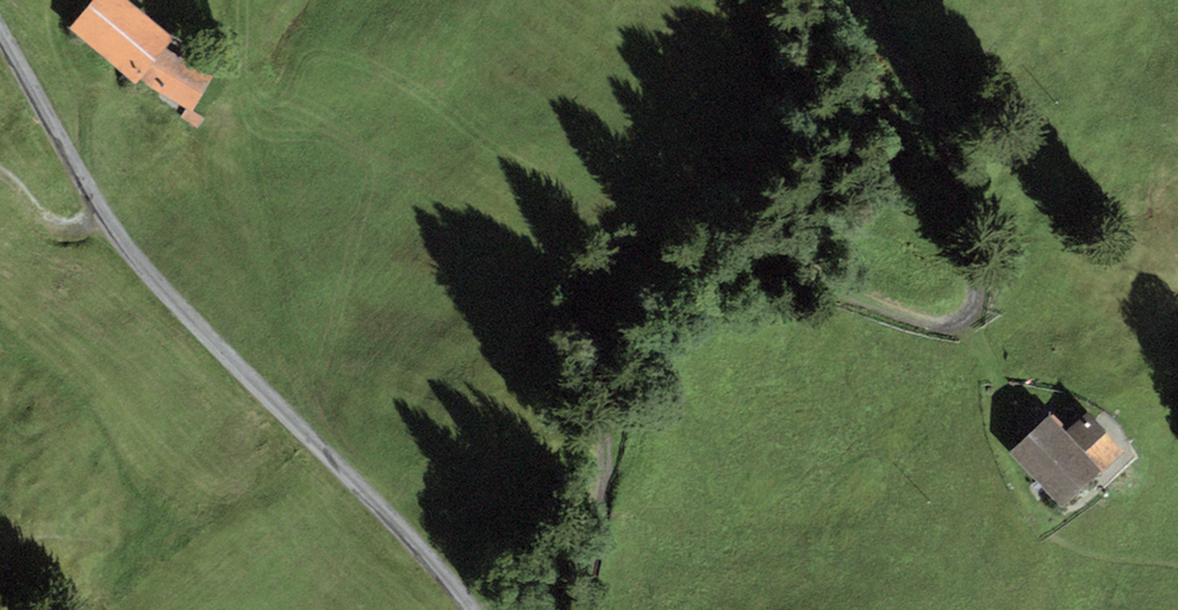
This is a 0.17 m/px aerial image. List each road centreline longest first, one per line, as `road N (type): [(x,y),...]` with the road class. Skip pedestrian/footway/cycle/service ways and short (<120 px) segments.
road 1 (track): [(867,0),(942,128),(980,300),(969,321),(942,324),(686,246),(638,247),(592,273),(576,301),(572,337),(605,465),(583,609)]
road 2 (unclassified): [(478,609),(129,253),(0,34)]
road 3 (track): [(103,211),(70,225),(49,219),(0,171)]

